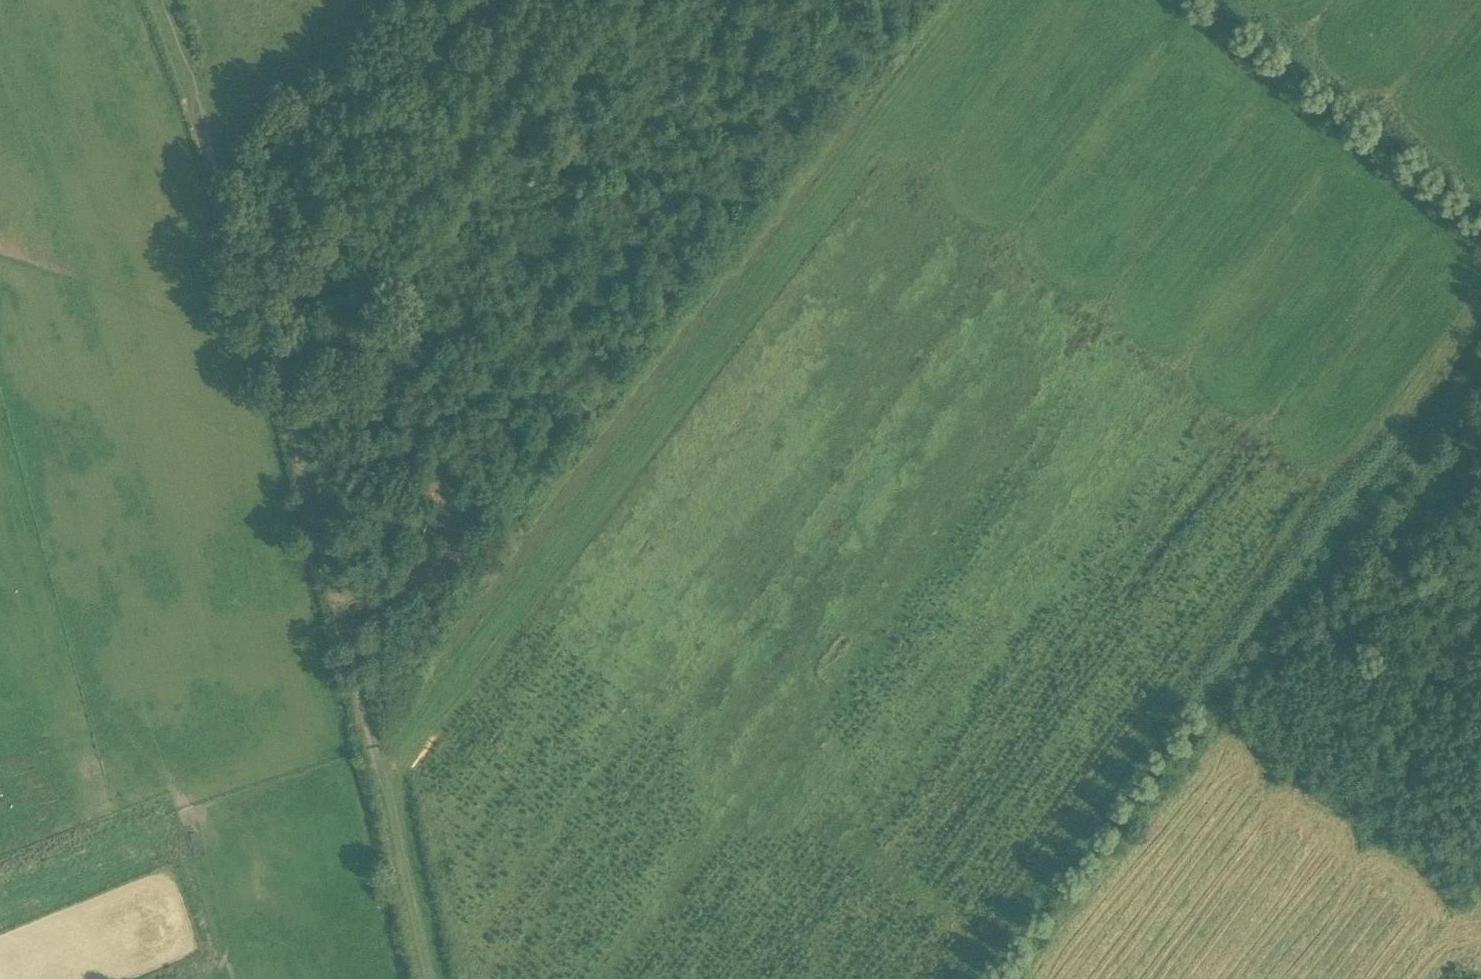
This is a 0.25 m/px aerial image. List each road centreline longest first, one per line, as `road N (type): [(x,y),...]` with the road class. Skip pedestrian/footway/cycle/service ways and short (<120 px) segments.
road 1 (track): [(424,978),(278,348),(212,160)]
road 2 (track): [(212,160),(158,0)]

